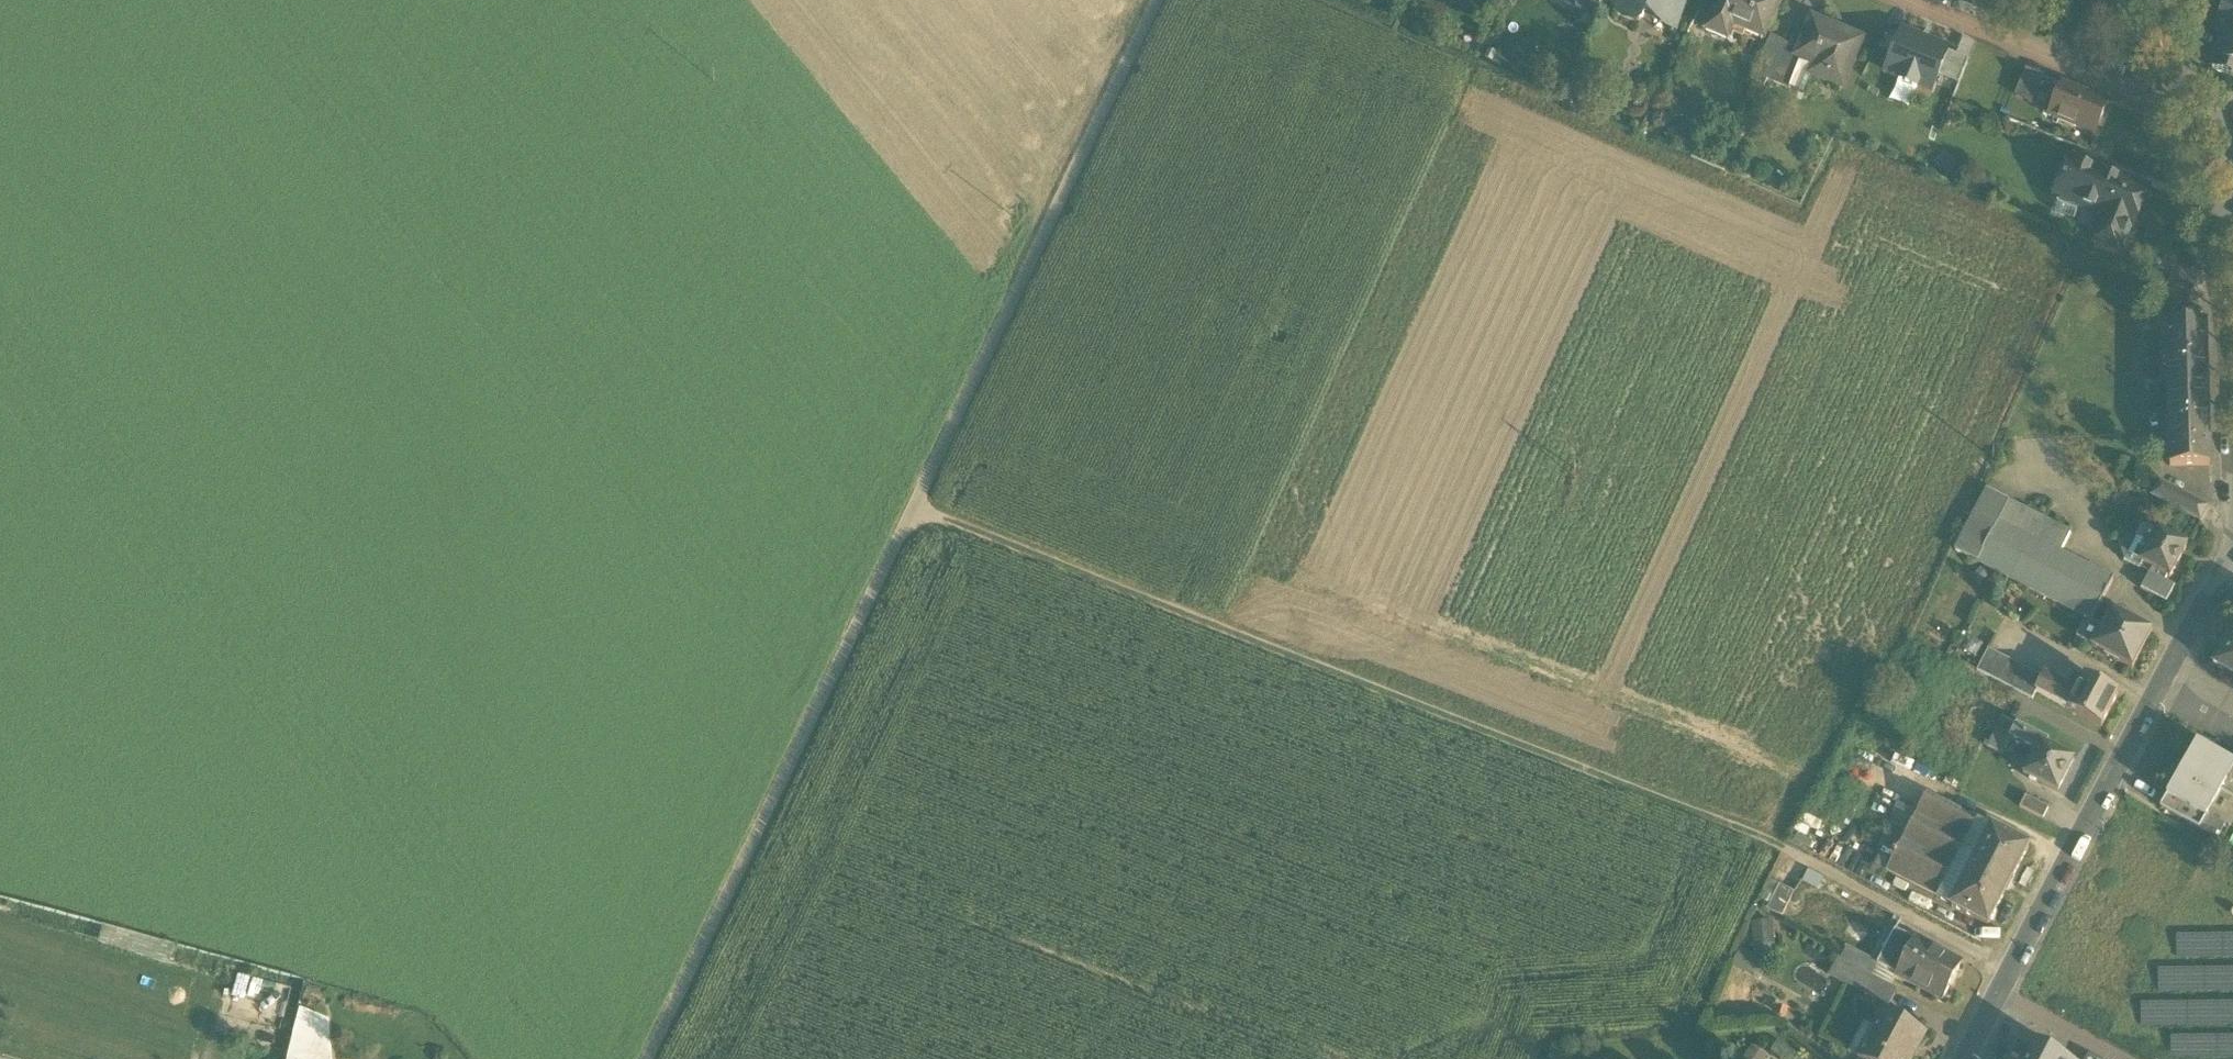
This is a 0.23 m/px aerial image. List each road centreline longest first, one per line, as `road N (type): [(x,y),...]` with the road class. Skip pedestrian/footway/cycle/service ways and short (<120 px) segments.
road 1 (track): [(2011,969),(1770,843),(909,508)]
road 2 (track): [(1156,0),(646,1058)]
road 3 (residential): [(2232,564),(1999,996)]
road 4 (residential): [(1908,0),(2183,113)]
road 5 (residential): [(2232,366),(2183,113)]
road 6 (residential): [(1999,996),(2123,1058)]

